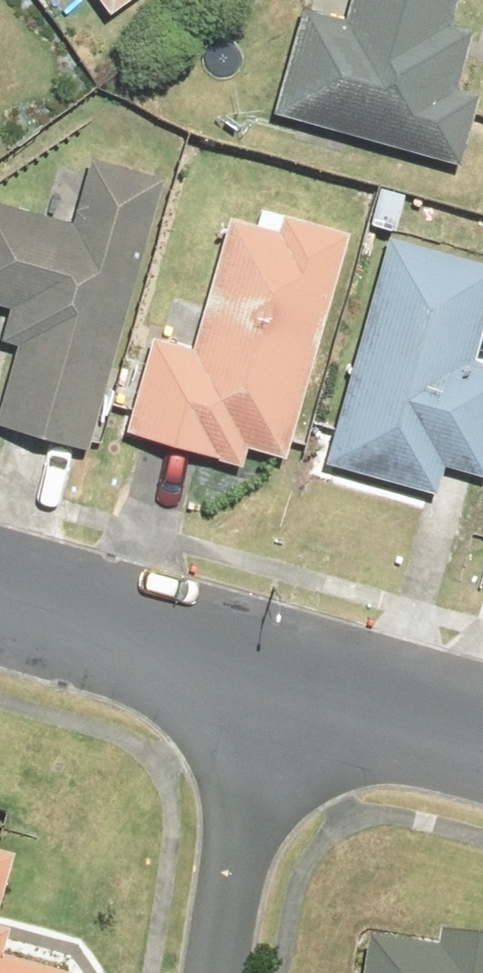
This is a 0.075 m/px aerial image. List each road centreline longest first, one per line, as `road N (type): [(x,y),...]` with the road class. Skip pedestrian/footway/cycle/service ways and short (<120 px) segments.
road 1 (residential): [(218,972),(265,669)]
road 2 (residential): [(0,594),(265,669)]
road 3 (residential): [(265,669),(482,721)]

